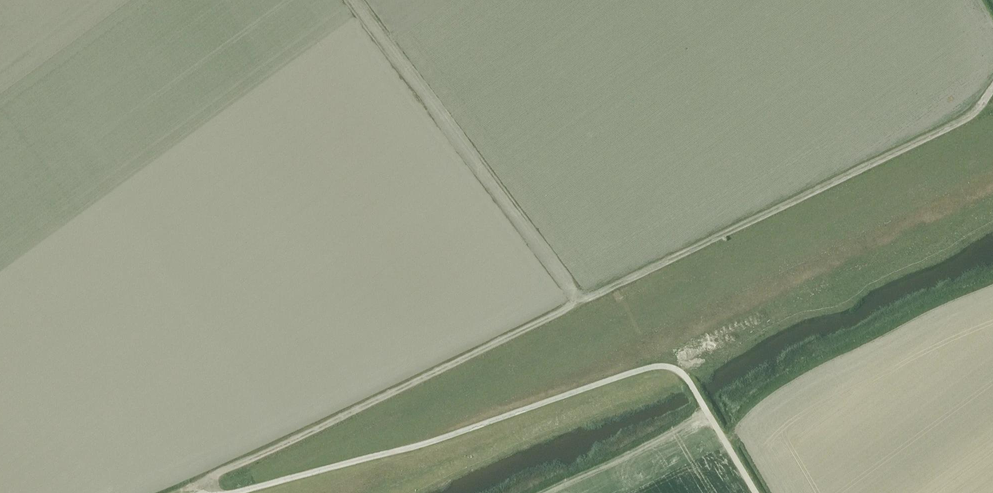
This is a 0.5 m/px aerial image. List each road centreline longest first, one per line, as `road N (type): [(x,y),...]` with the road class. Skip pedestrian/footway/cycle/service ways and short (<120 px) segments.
road 1 (track): [(992,88),(978,111),(179,492)]
road 2 (track): [(753,492),(684,376),(663,367),(430,443),(238,492)]

